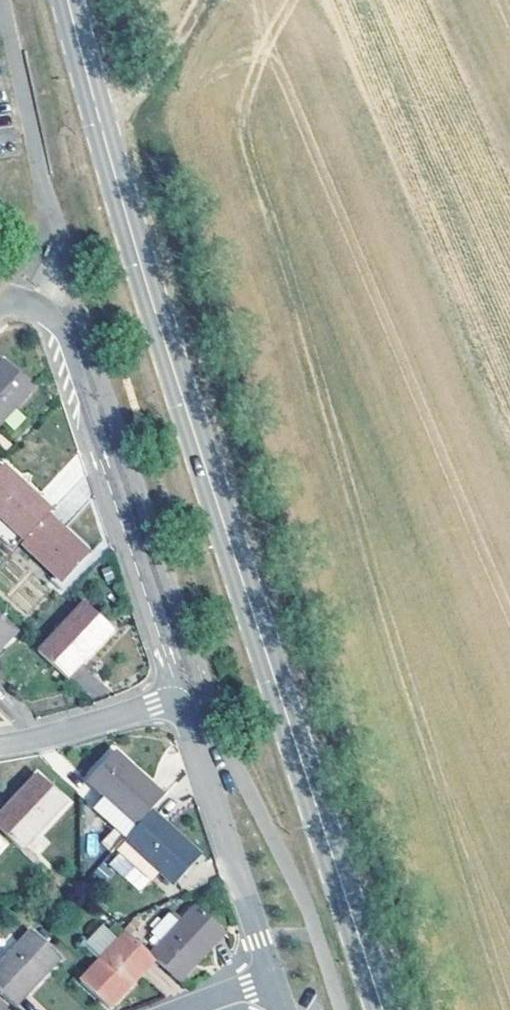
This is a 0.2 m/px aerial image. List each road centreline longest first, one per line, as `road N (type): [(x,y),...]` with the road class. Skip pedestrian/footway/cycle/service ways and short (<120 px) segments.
road 1 (tertiary): [(384,1009),(170,354),(69,0)]
road 2 (residential): [(176,699),(56,323),(33,305),(0,308)]
road 3 (residential): [(271,980),(176,699)]
road 4 (residential): [(0,745),(176,699)]

